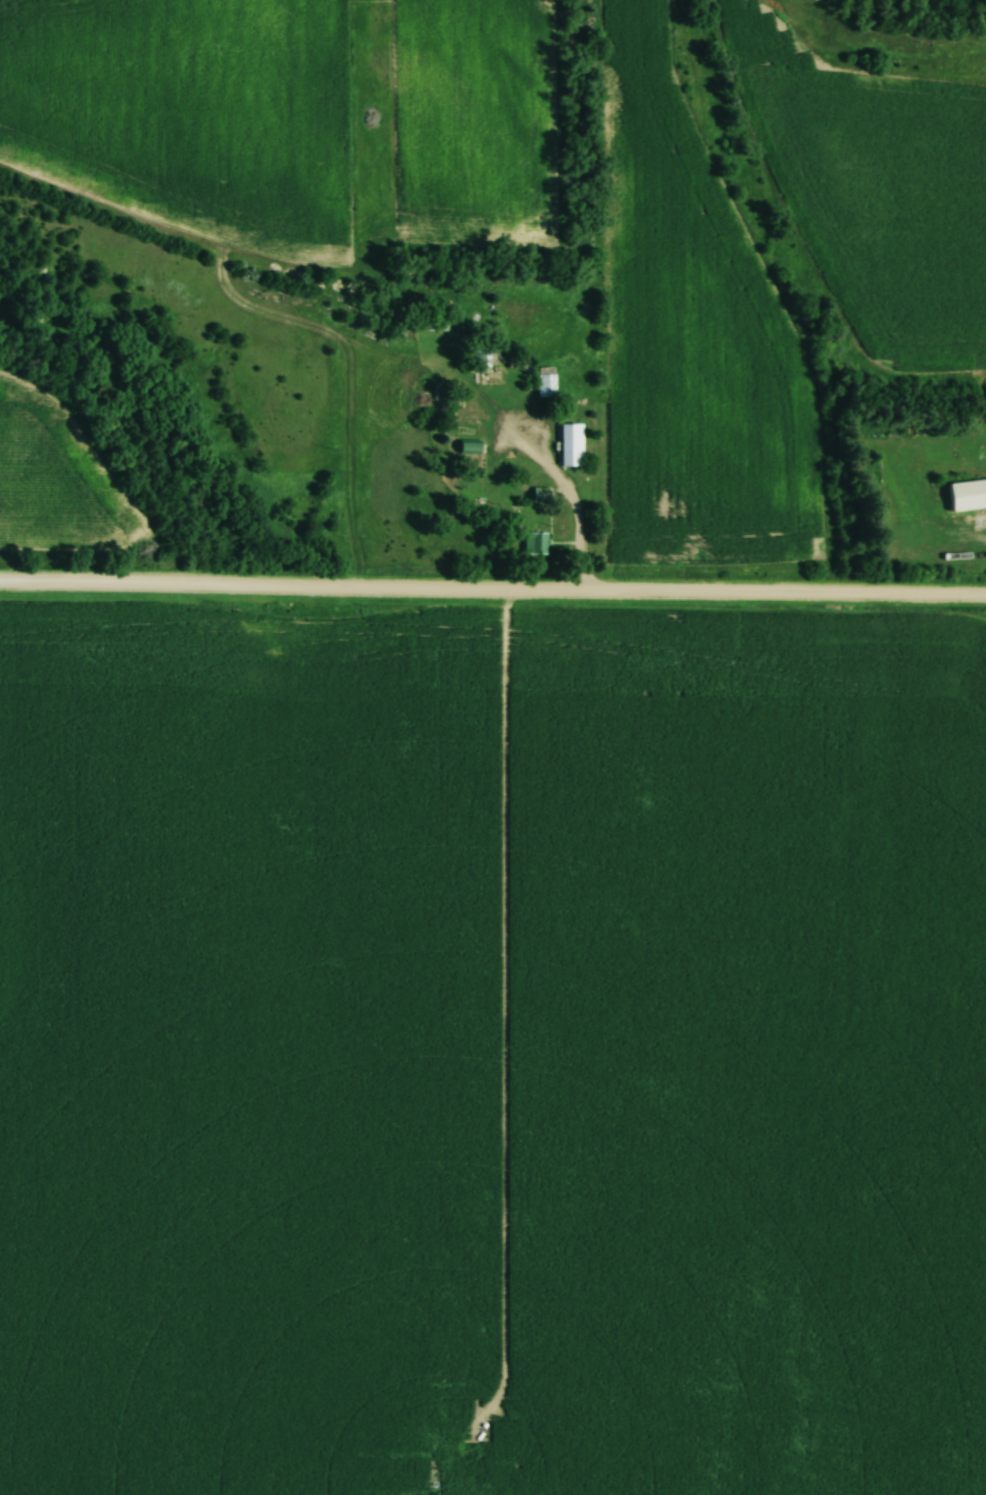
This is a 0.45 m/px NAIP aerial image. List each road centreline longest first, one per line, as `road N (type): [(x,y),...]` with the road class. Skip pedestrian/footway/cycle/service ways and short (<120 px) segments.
road 1 (residential): [(0,584),(985,597)]

